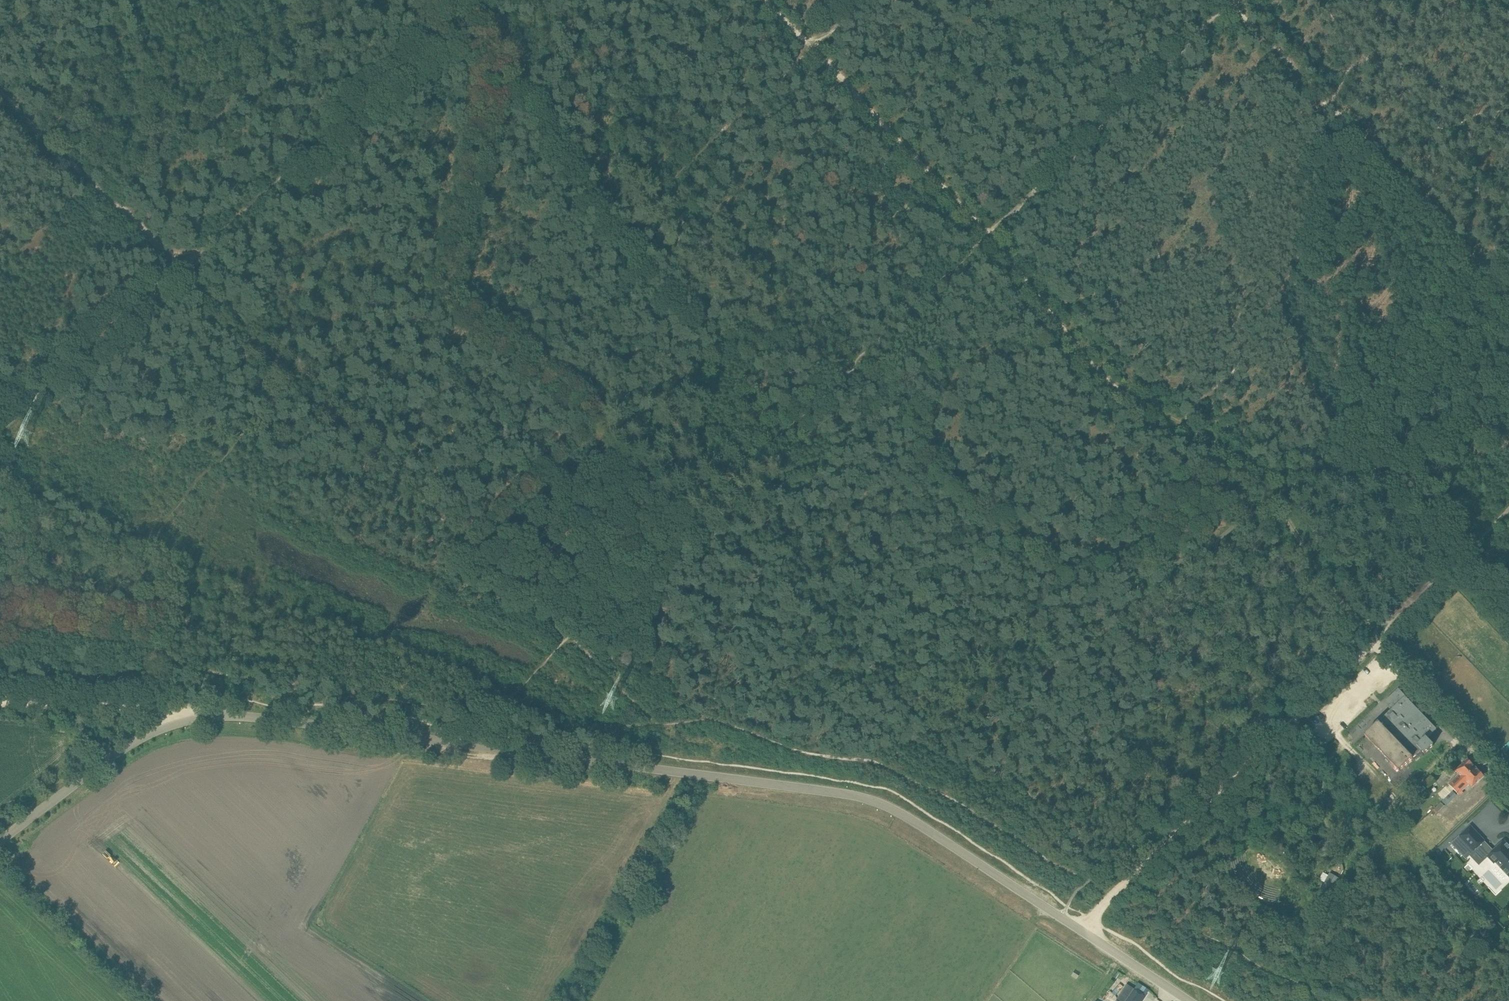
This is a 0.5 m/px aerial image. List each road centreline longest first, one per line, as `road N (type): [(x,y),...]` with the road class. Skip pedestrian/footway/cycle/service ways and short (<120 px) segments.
road 1 (unclassified): [(1190,1000),(869,797),(262,718),(195,719)]
road 2 (track): [(1277,500),(1023,607),(699,775),(568,639)]
road 3 (track): [(1102,889),(880,765),(771,742),(725,724),(625,725),(498,707)]
road 4 (track): [(766,90),(633,212),(643,254),(704,336),(754,341),(849,369)]
road 5 (track): [(1277,500),(1234,455),(1104,377),(988,235)]
road 6 (track): [(988,235),(738,477)]
road 7 (track): [(498,337),(476,322),(457,287),(505,84)]
road 8 (track): [(375,451),(568,639)]
road 9 (track): [(181,264),(373,95)]
road 10 (track): [(181,264),(0,95)]
road 11 (track): [(0,430),(181,264)]
road 12 (track): [(1053,173),(1231,4)]
road 13 (track): [(202,284),(375,451)]
road 14 (track): [(988,235),(828,65)]
road 15 (unclassified): [(0,841),(119,751),(195,719)]
road 16 (track): [(984,723),(1015,777),(1111,898)]
road 17 (track): [(195,719),(153,708),(0,700)]
road 18 (unclassified): [(1508,785),(1372,644)]
road 19 (track): [(1508,508),(1372,644)]
road 20 (track): [(695,517),(568,639)]
road 21 (track): [(375,451),(498,337)]
road 22 (track): [(568,639),(460,744)]

